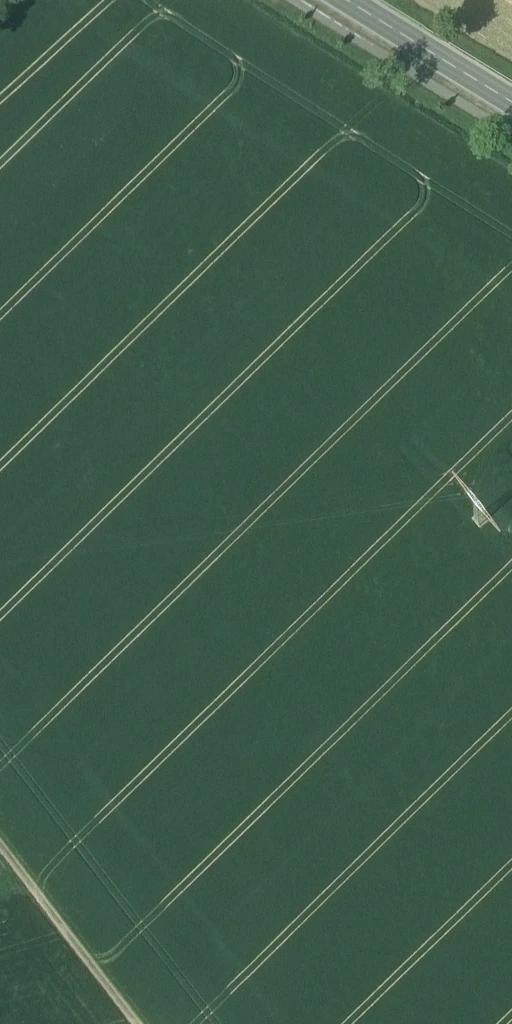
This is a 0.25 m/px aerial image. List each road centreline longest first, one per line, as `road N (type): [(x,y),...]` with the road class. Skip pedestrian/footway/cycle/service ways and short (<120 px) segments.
road 1 (track): [(146,1023),(0,834)]
road 2 (secondary): [(342,0),(511,105)]

